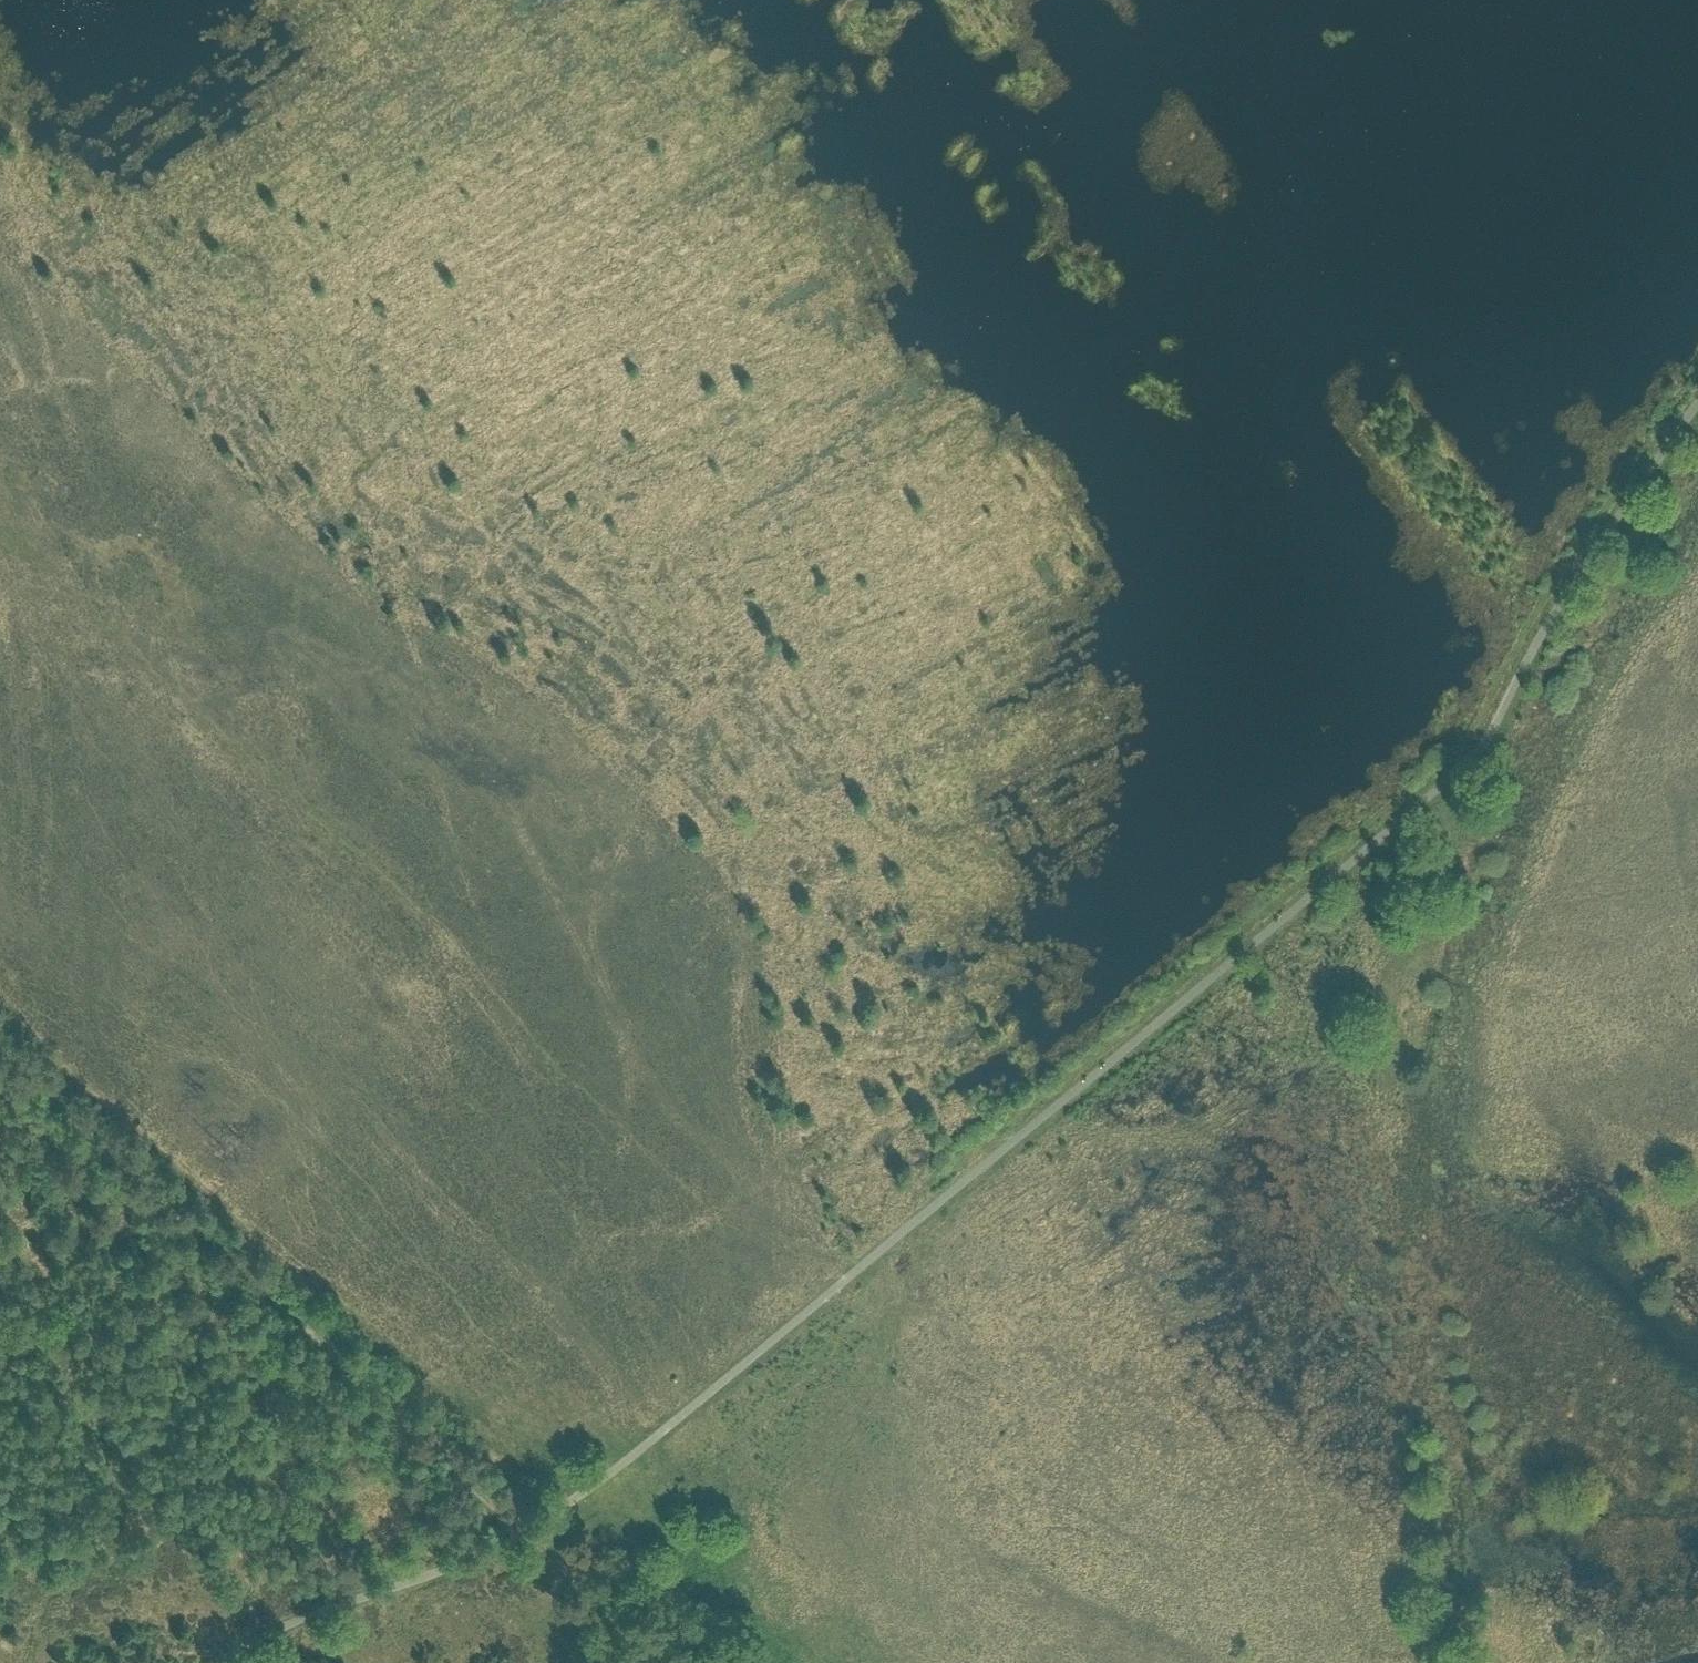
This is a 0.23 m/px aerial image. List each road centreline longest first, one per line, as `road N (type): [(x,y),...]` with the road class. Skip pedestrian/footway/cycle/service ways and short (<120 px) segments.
road 1 (track): [(0,1047),(526,1530)]
road 2 (track): [(526,1530),(671,1662)]

